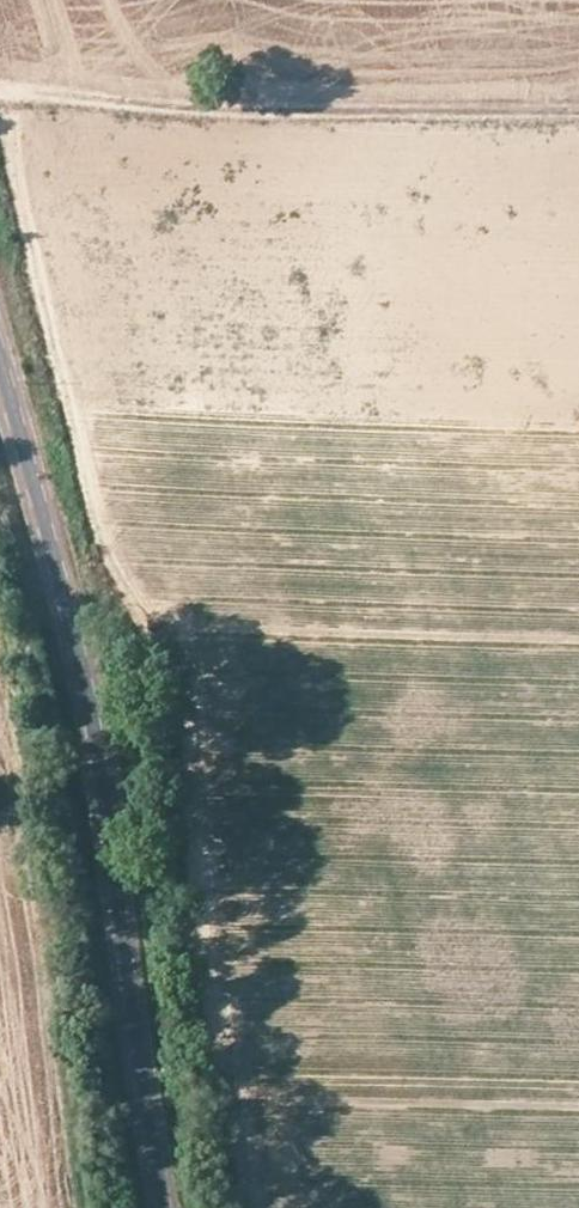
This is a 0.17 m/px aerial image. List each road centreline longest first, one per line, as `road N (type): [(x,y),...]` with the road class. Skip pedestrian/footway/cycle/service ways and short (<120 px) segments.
road 1 (tertiary): [(0,378),(75,652),(165,1207)]
road 2 (track): [(0,90),(578,101)]
road 3 (track): [(87,1207),(35,879)]

